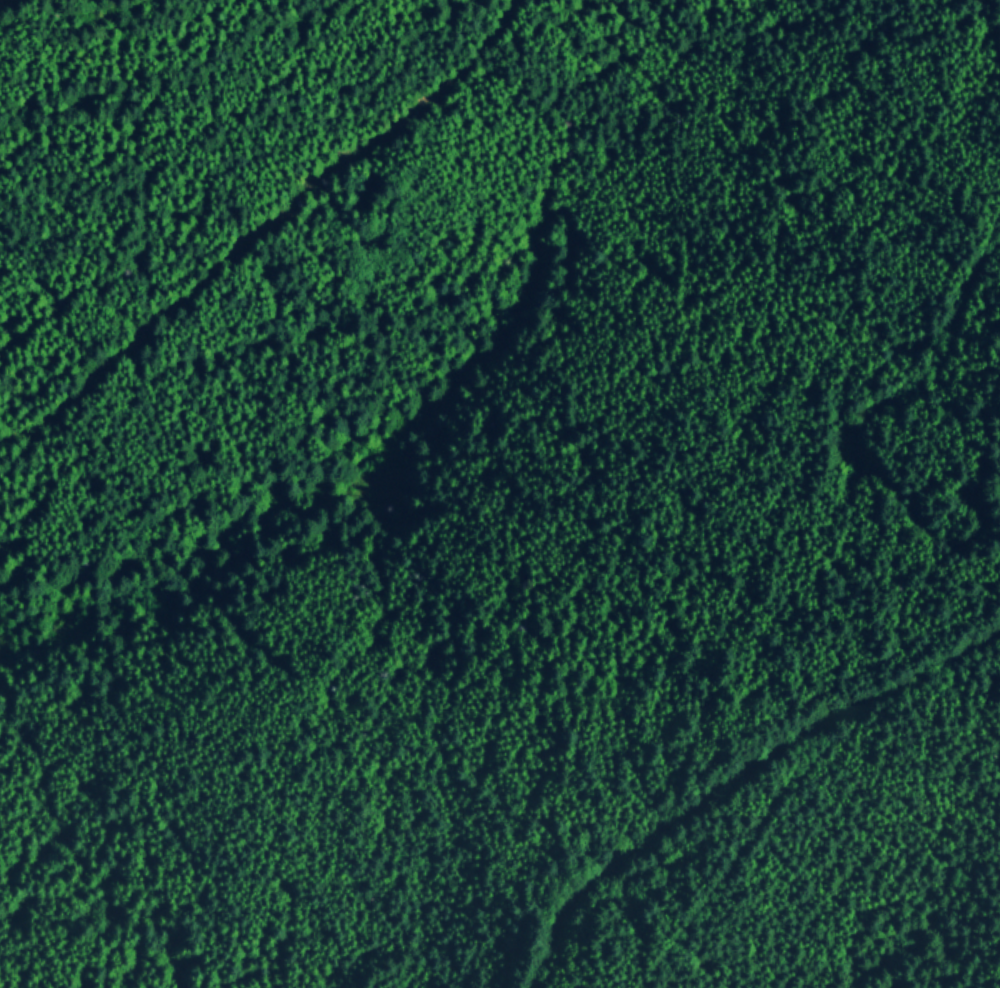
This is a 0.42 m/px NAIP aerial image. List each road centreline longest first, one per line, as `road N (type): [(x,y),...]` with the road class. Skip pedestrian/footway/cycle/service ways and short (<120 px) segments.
road 1 (track): [(999,631),(831,719),(606,868),(574,896),(530,987)]

